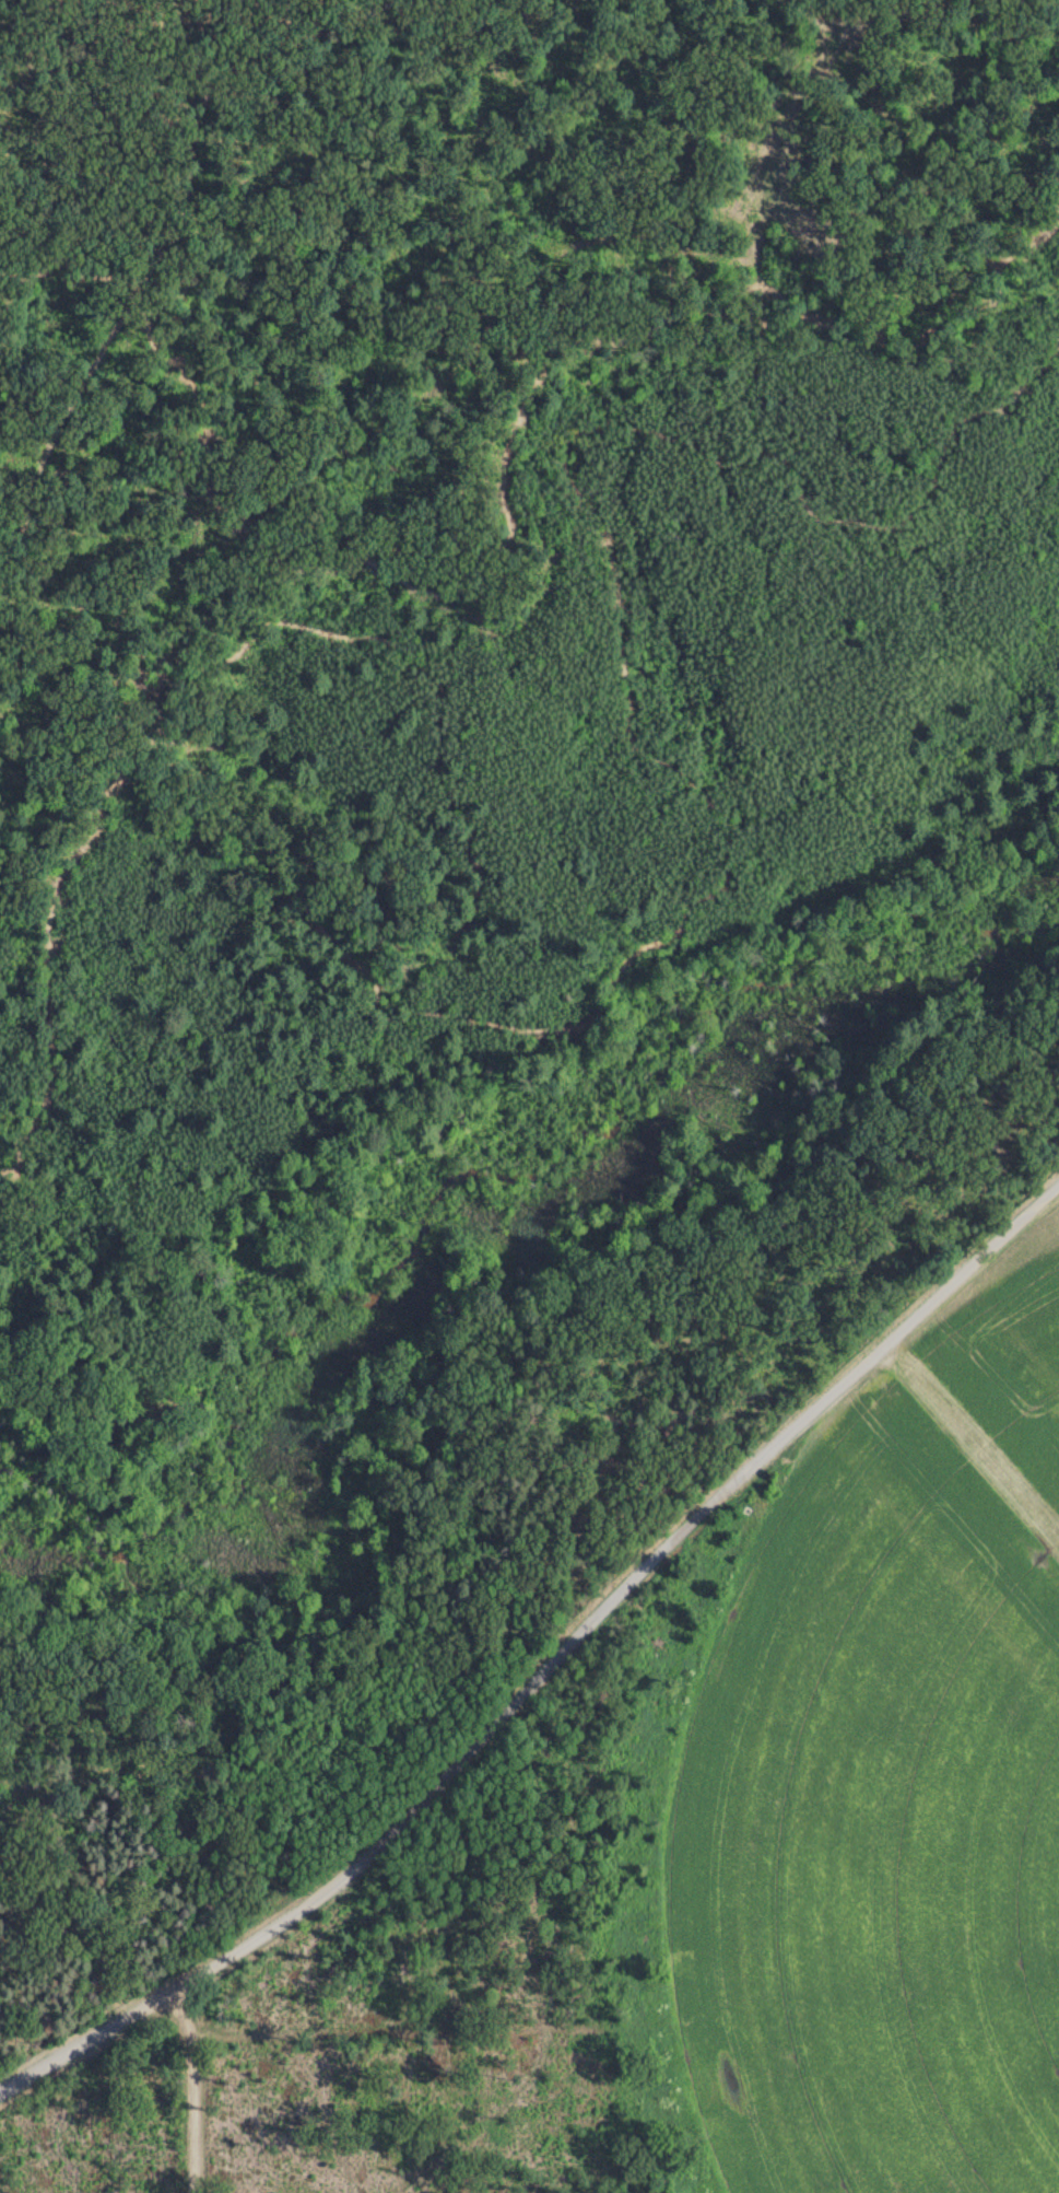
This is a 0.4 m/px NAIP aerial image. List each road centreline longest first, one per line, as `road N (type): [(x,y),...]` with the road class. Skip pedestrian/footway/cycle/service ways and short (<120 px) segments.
road 1 (residential): [(762,1482),(646,1560),(416,1804),(362,1851),(189,1971),(0,2083)]
road 2 (residential): [(762,1482),(1058,1185)]

